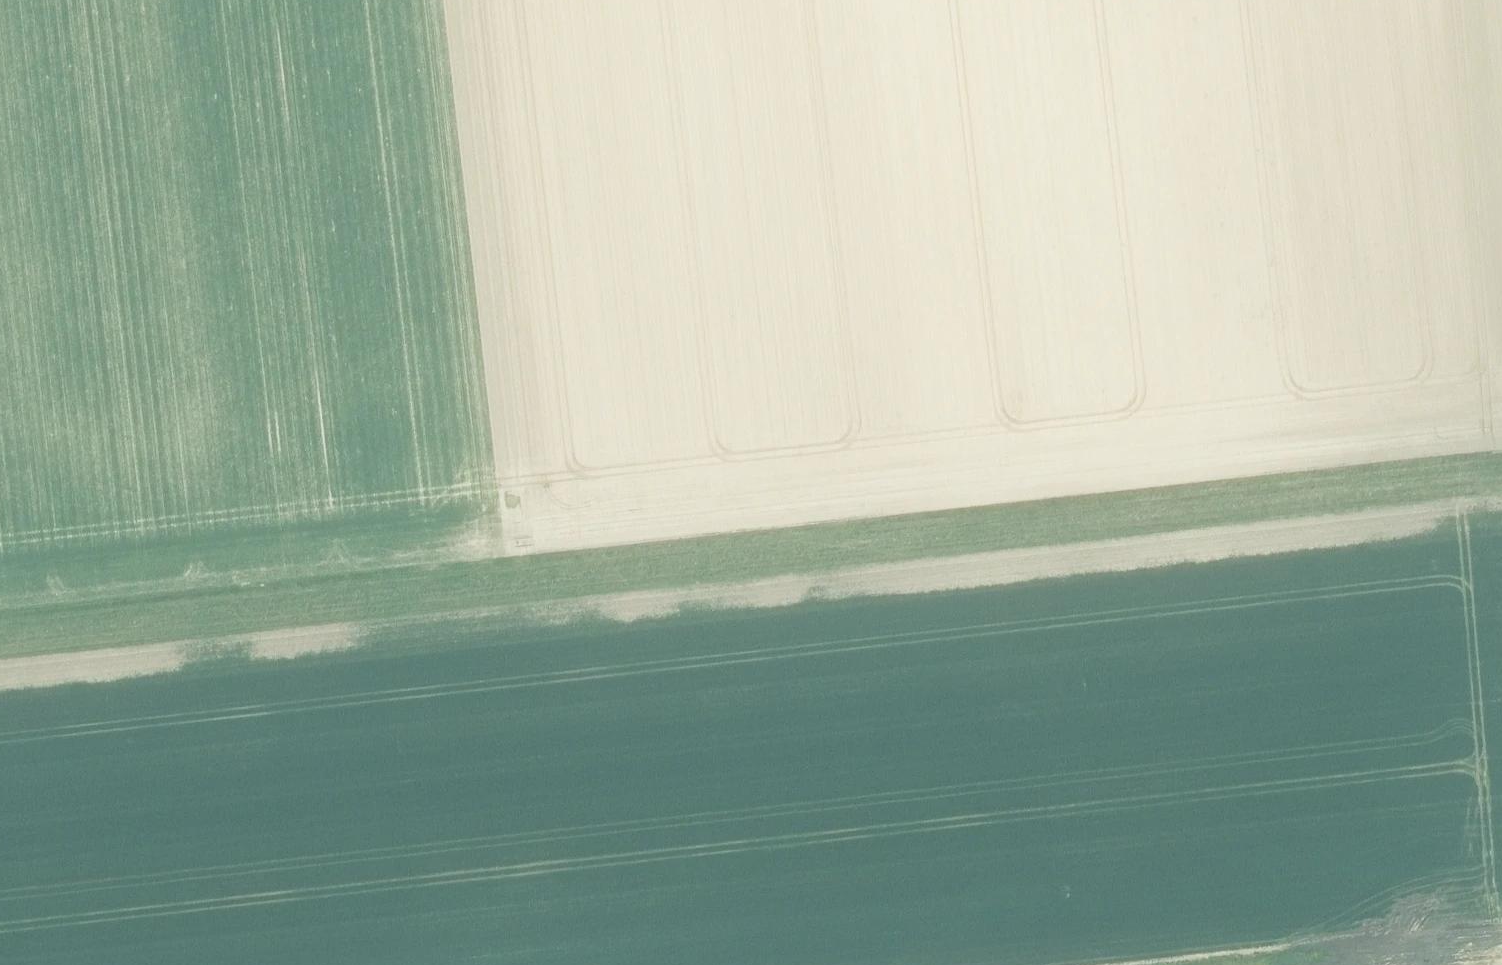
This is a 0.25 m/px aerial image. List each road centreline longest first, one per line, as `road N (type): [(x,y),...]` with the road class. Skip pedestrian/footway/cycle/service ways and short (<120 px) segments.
road 1 (track): [(1334,964),(1501,947)]

